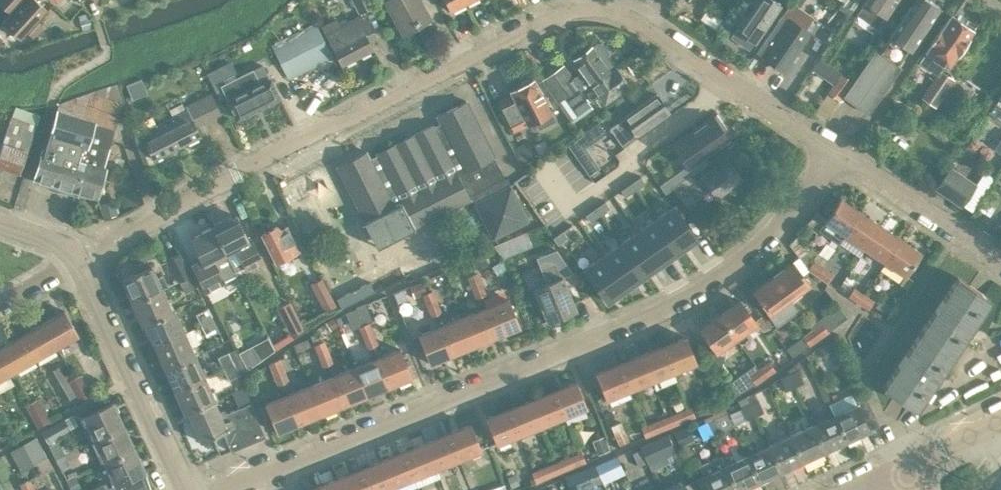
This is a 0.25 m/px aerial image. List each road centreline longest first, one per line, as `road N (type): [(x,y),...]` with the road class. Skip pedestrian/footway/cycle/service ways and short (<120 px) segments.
road 1 (residential): [(80,260),(243,169),(552,19),(588,10),(642,27),(723,81)]
road 2 (residential): [(232,489),(675,304),(775,235),(835,152)]
road 3 (residential): [(188,489),(80,260)]
road 4 (residential): [(1000,263),(835,152)]
road 5 (residential): [(835,152),(723,81)]

